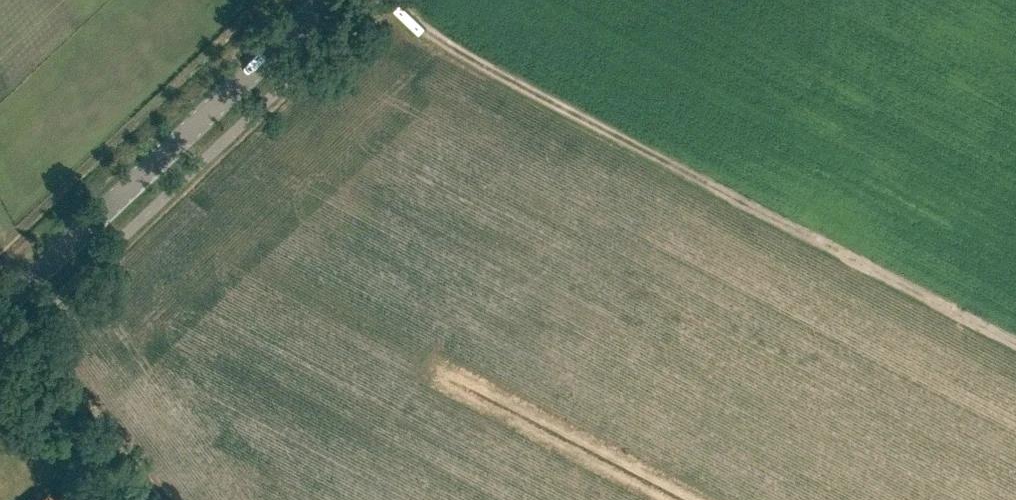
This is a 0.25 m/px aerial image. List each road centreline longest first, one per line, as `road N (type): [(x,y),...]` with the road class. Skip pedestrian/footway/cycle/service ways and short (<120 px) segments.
road 1 (secondary): [(0,306),(327,0)]

